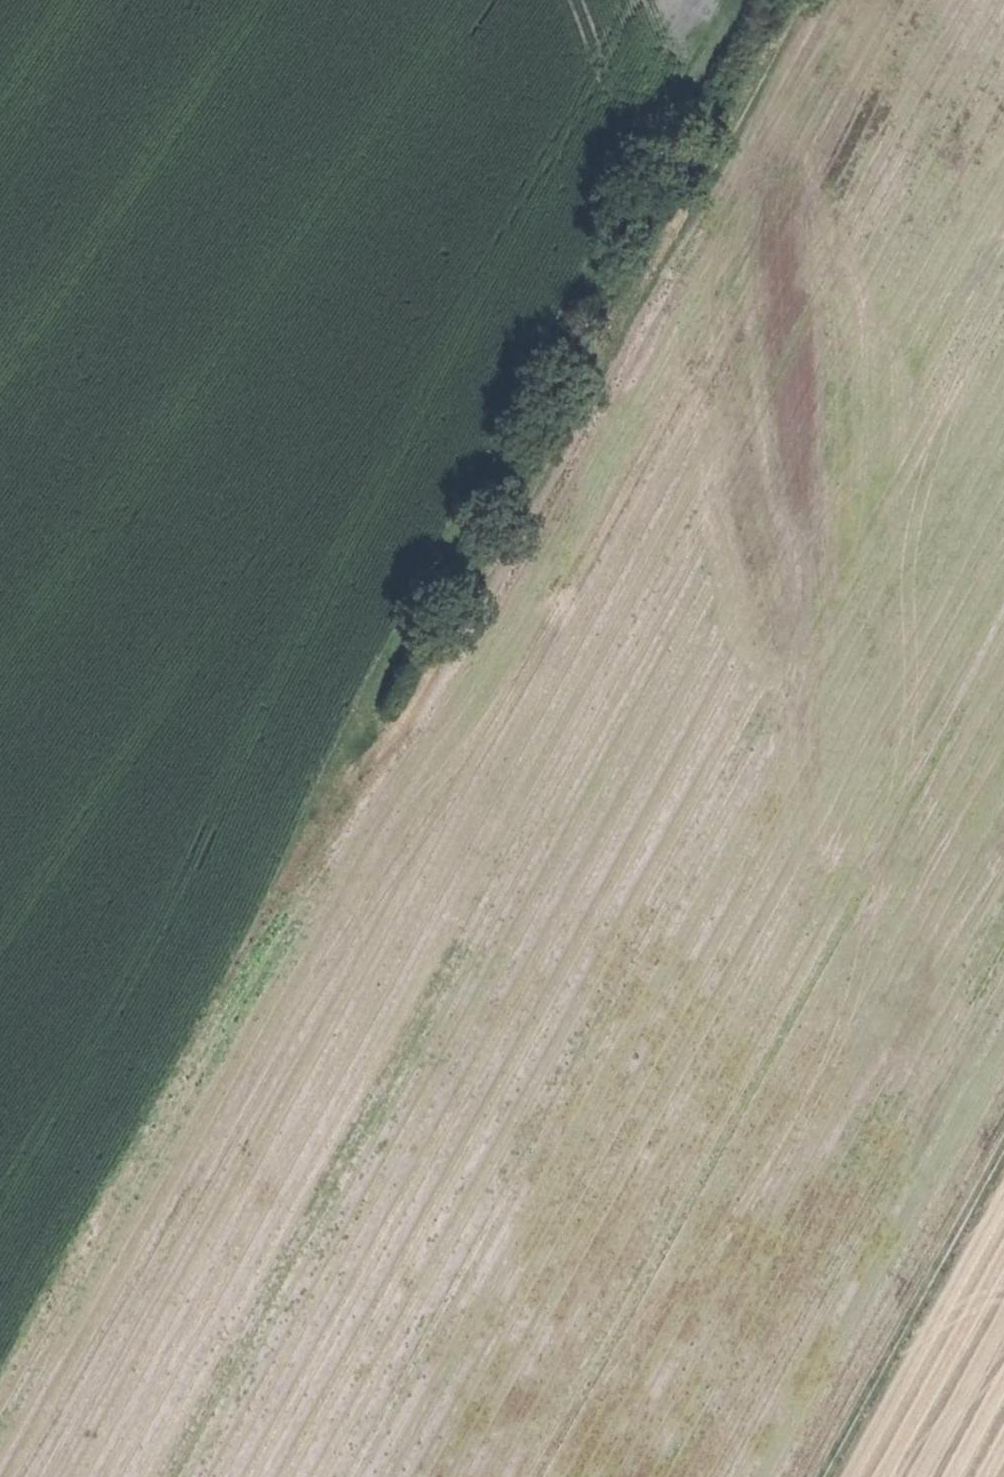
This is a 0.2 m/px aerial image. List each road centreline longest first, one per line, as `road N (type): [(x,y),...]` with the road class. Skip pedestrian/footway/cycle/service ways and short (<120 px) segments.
road 1 (track): [(1003,1132),(813,1476)]

